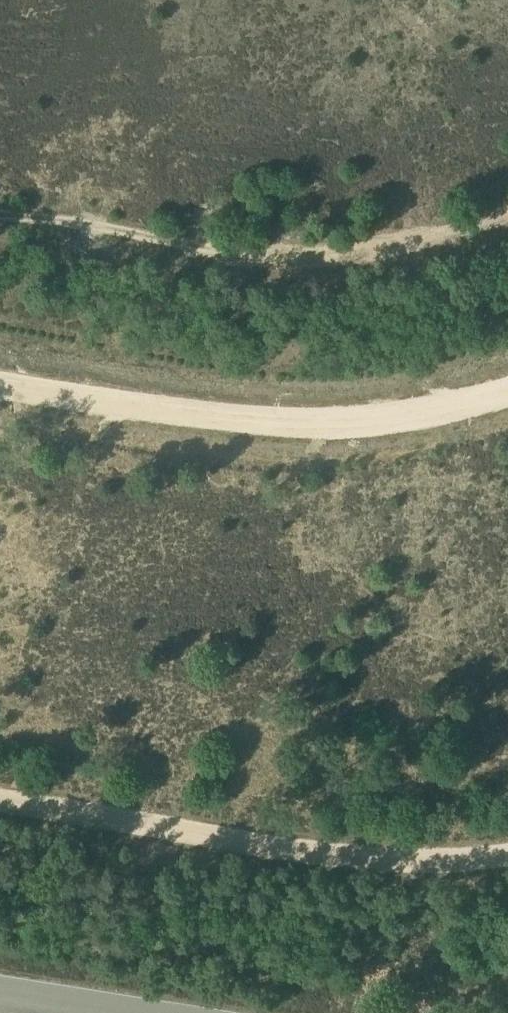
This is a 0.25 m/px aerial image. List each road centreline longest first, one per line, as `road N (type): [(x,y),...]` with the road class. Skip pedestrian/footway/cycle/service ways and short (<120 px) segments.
road 1 (track): [(507,196),(364,241),(0,196)]
road 2 (track): [(507,854),(407,860),(0,795)]
road 3 (track): [(0,388),(238,418),(347,424),(507,392)]

